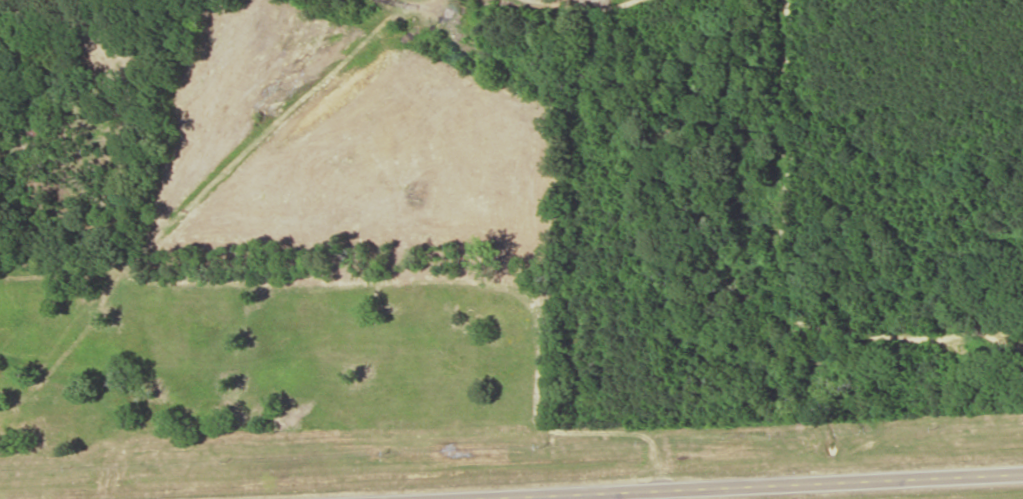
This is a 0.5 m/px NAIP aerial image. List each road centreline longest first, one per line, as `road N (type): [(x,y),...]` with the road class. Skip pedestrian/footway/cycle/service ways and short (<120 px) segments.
road 1 (primary): [(428,498),(1022,471)]

